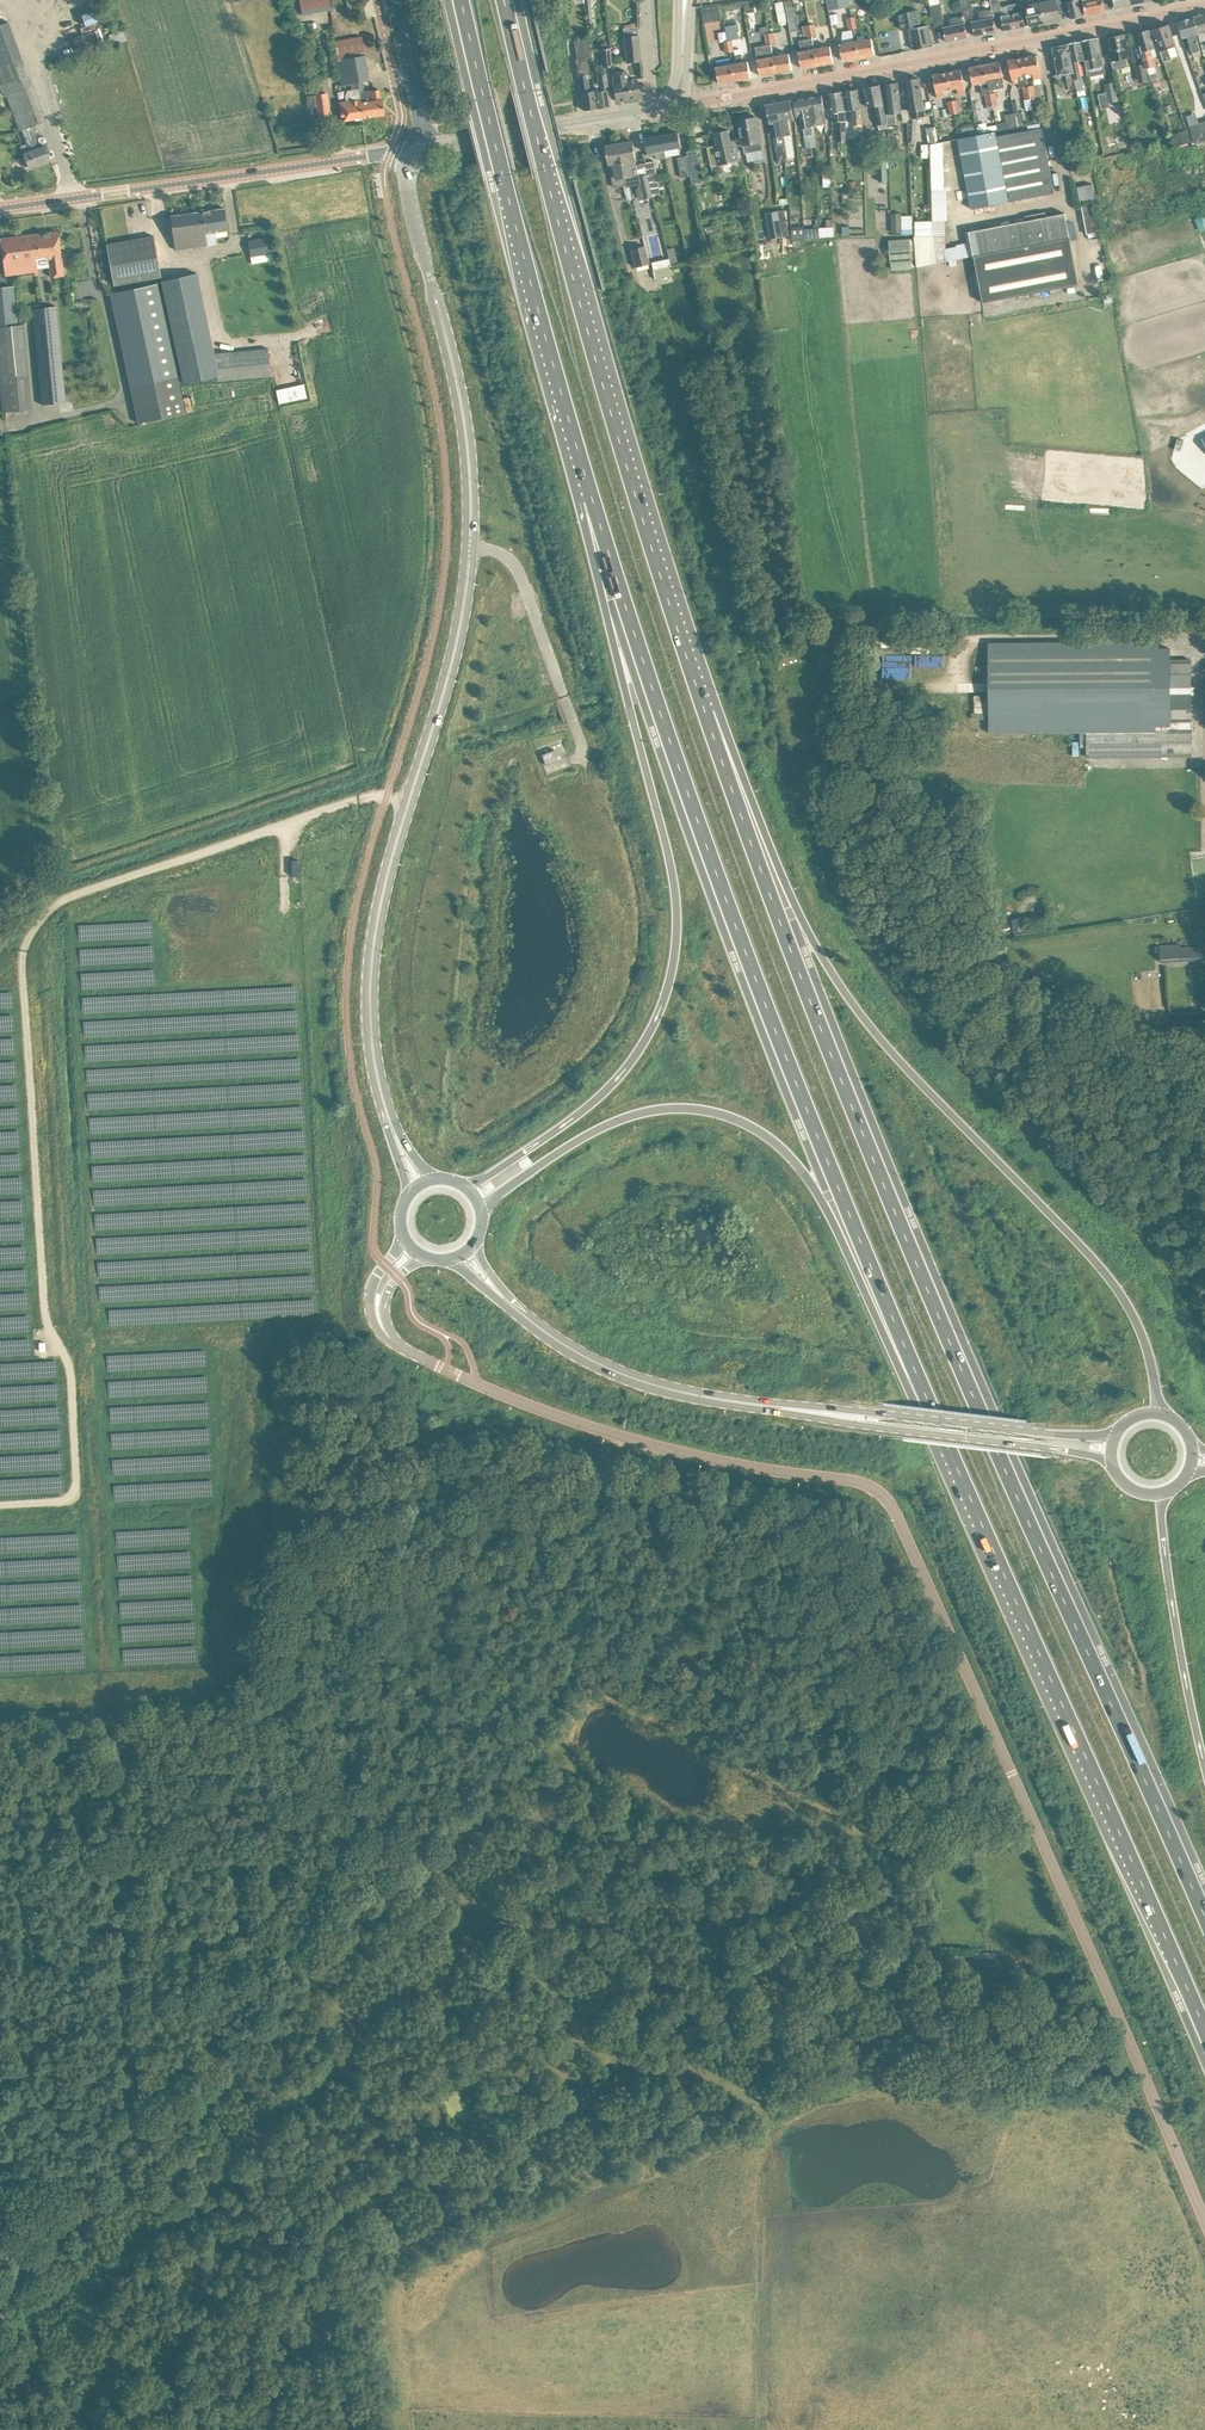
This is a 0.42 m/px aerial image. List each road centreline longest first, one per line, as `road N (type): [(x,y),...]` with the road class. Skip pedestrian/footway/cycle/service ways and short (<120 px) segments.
road 1 (trunk): [(1204,1912),(828,1046),(744,835),(632,486)]
road 2 (unclassified): [(1204,2222),(891,1504),(861,1482),(693,1455),(561,1416),(405,1347),(390,1338),(378,1314)]
road 3 (trunk): [(1163,1414),(1148,1344),(1118,1286),(871,1028),(819,951),(632,486)]
road 4 (trunk): [(577,453),(705,841),(953,1464)]
road 5 (tertiary): [(391,1123),(371,1053),(374,927),(461,634),(471,547),(459,395),(413,211),(410,162)]
road 6 (trunk): [(577,453),(621,674),(673,871),(672,975),(640,1050),(601,1095),(465,1184)]
road 7 (trunk): [(482,1210),(573,1142),(632,1115),(680,1107),(747,1122),(790,1158),(828,1211),(906,1386),(953,1464)]
road 8 (trunk): [(953,1464),(1204,2033)]
road 9 (residential): [(665,108),(1204,3)]
road 10 (trunk): [(632,486),(503,0)]
road 11 (trunk): [(459,0),(577,453)]
road 12 (tertiary): [(0,207),(365,156),(410,162)]
road 13 (tertiary): [(832,1411),(663,1387),(621,1373),(545,1332),(495,1289)]
road 14 (tertiary): [(832,1411),(871,1425),(1110,1461)]
road 15 (tertiary): [(1114,1434),(832,1411)]
road 16 (trunk): [(1204,1762),(1167,1556),(1165,1493)]
road 17 (tertiary): [(432,146),(665,108)]
road 18 (tertiary): [(432,146),(394,0)]
road 19 (residential): [(1204,326),(1174,232),(1204,223)]

